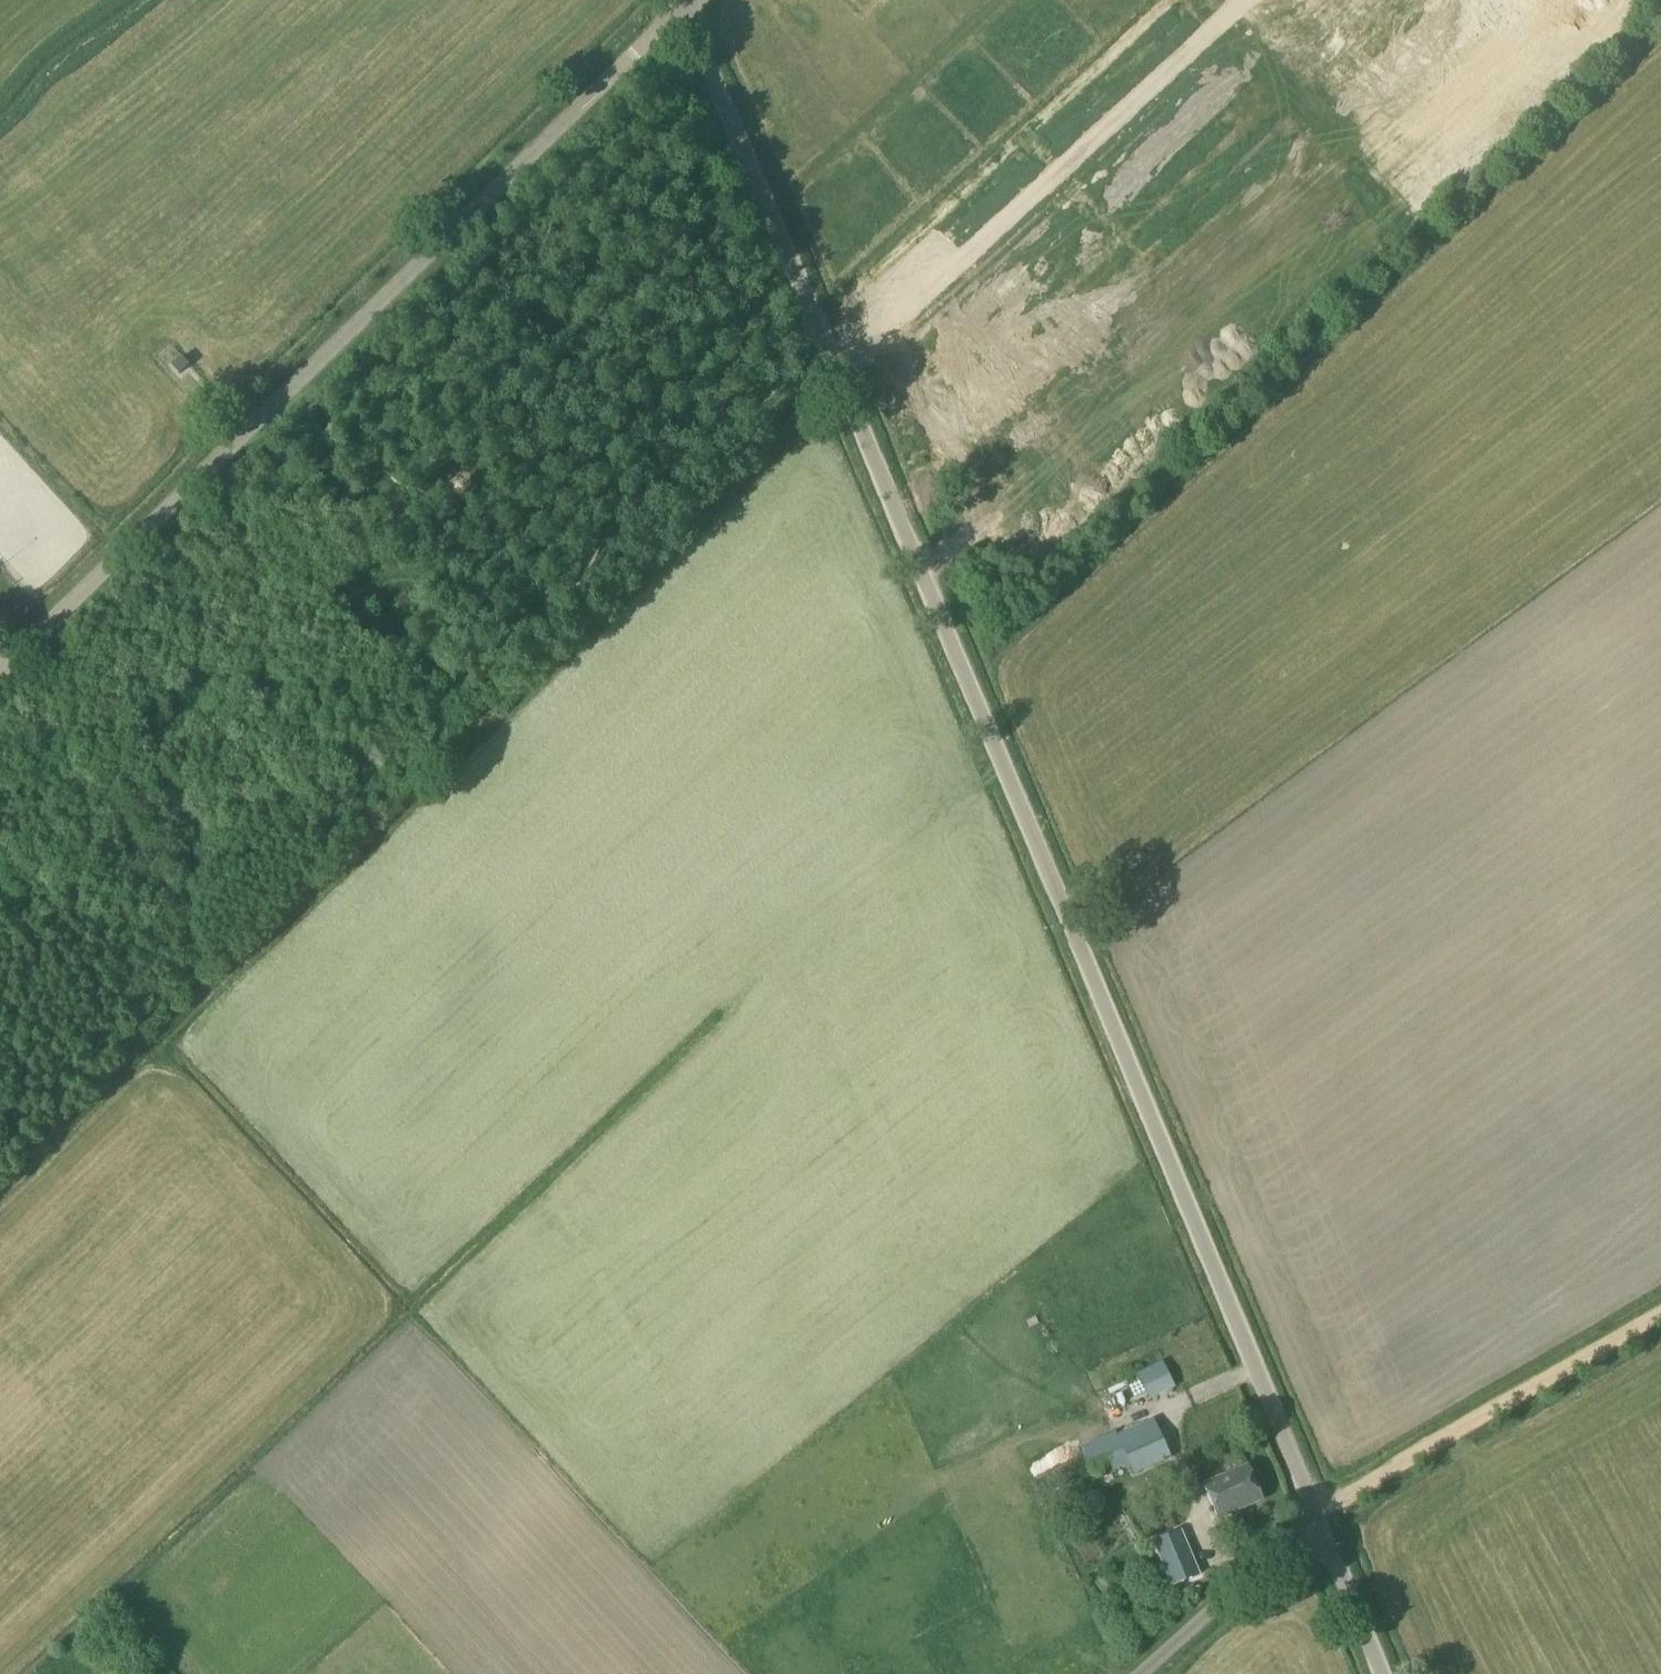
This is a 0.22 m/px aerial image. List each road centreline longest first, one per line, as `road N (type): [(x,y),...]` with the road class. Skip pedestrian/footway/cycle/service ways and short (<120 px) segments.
road 1 (unclassified): [(1312,1512),(683,9)]
road 2 (unclassified): [(0,673),(683,9)]
road 3 (track): [(1312,1512),(1660,1313)]
road 4 (unclassified): [(1133,1673),(1312,1512)]
road 5 (unclassified): [(1378,1673),(1312,1512)]

